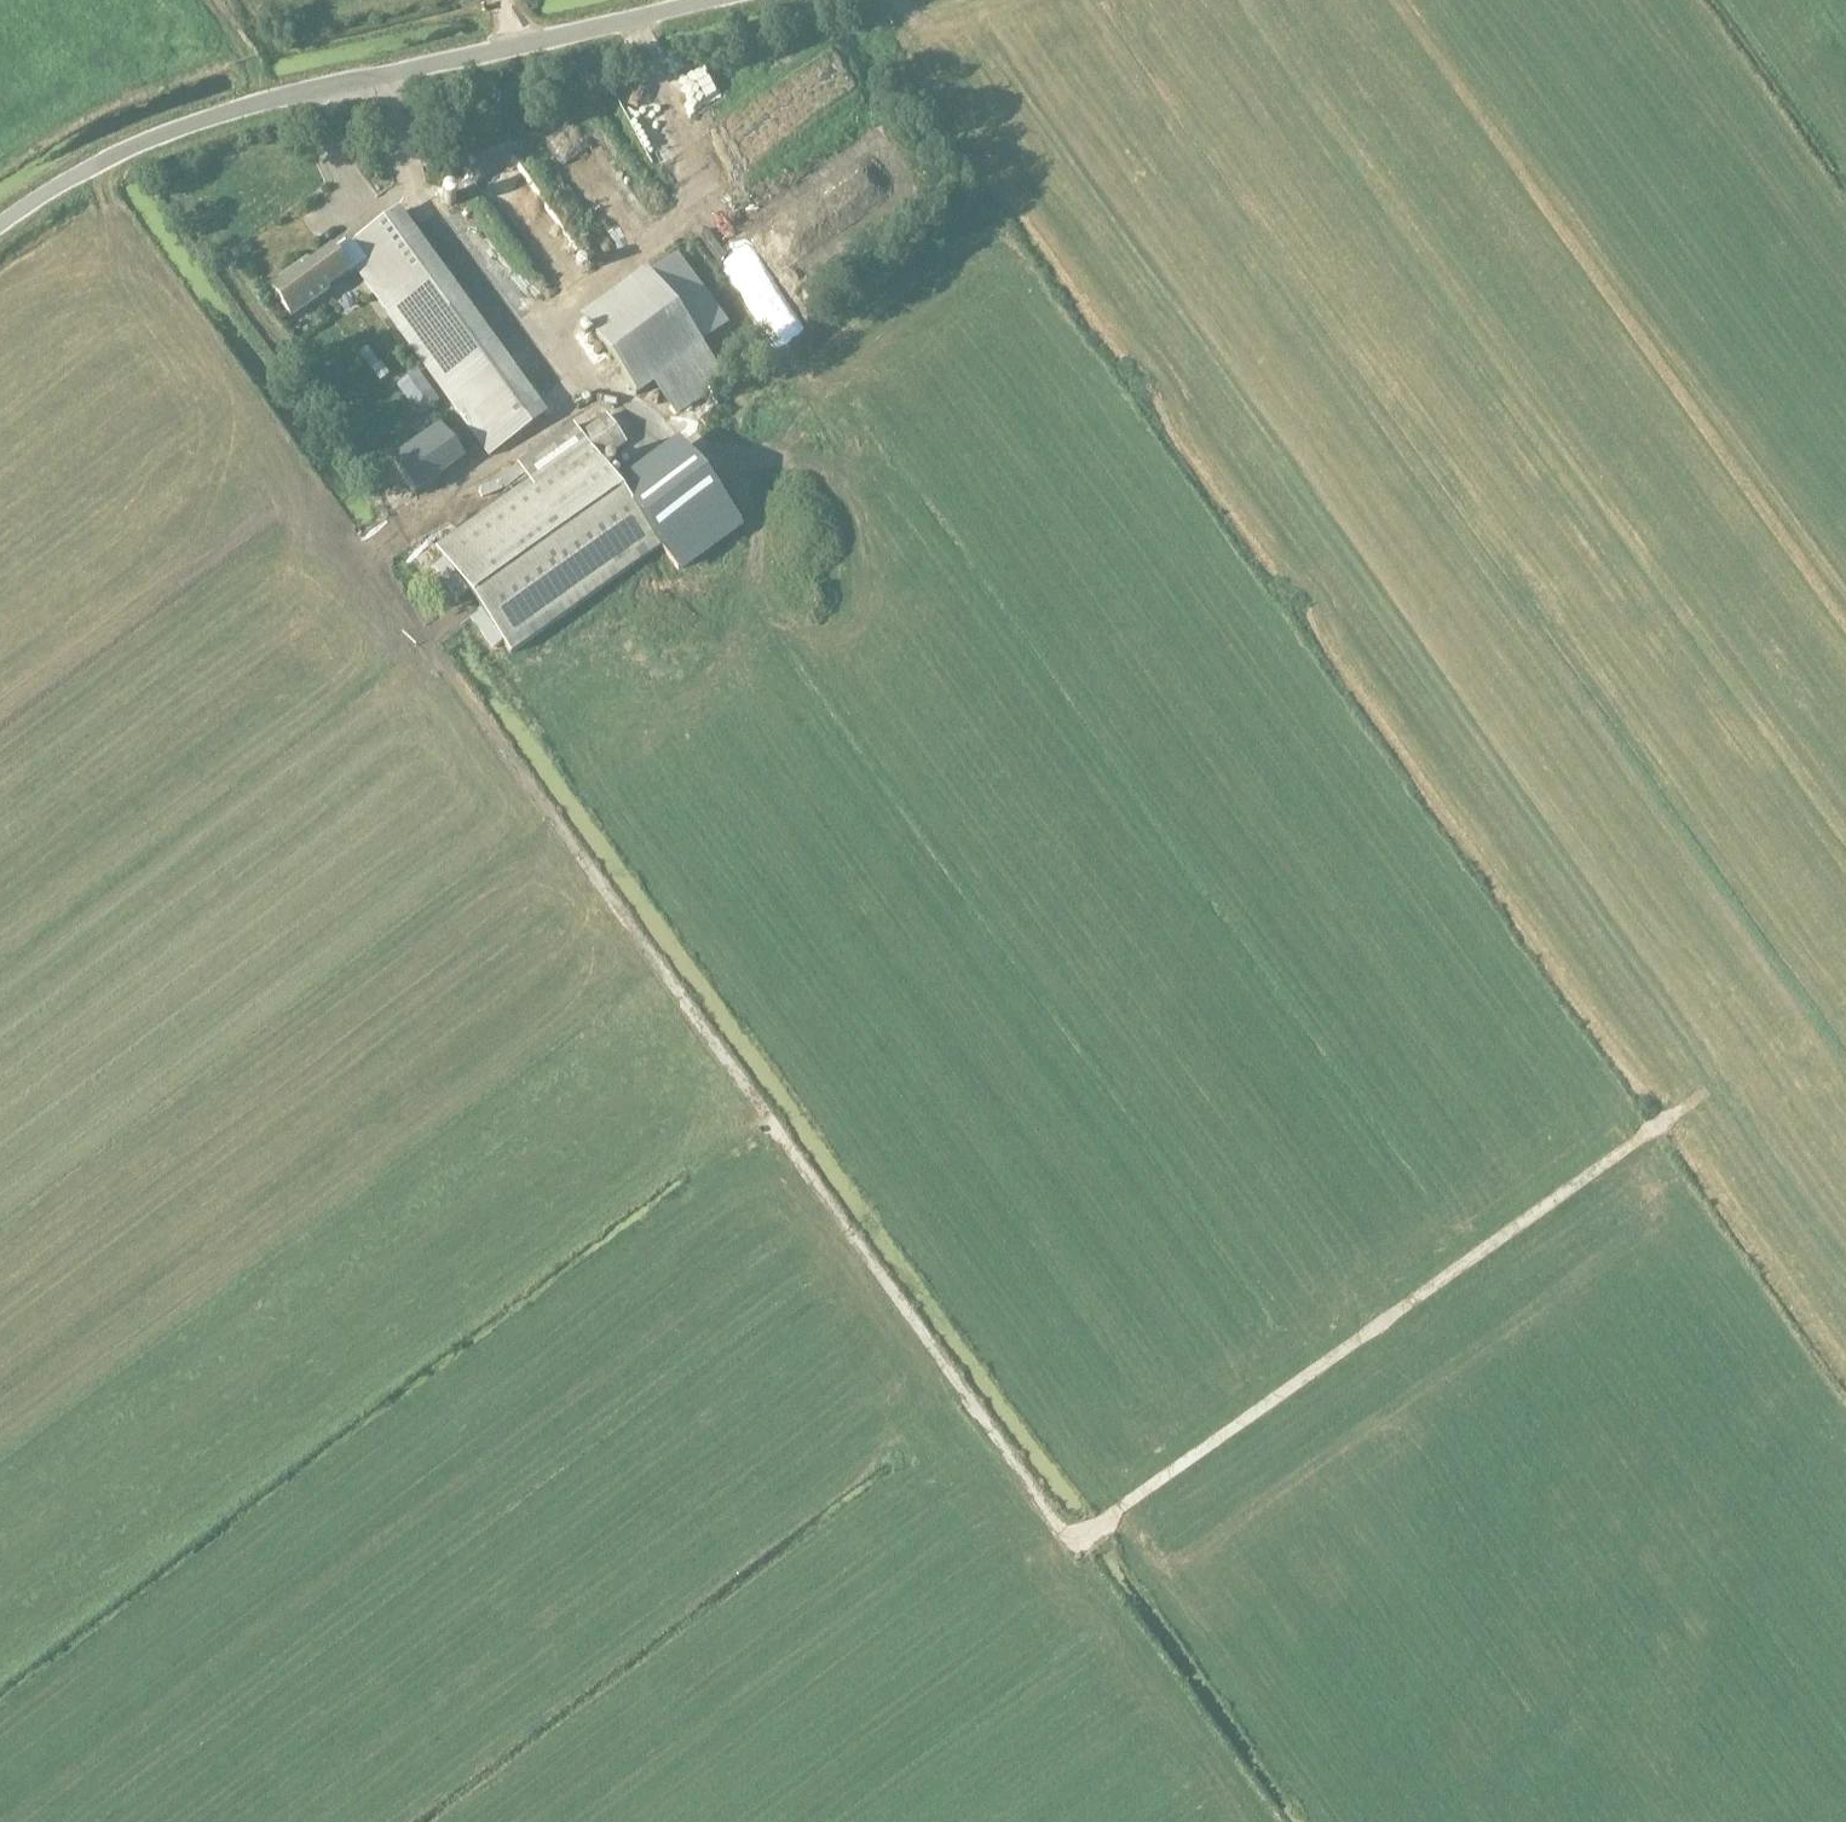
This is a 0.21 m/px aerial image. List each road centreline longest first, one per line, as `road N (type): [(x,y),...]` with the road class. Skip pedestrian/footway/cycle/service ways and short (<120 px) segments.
road 1 (unclassified): [(0,223),(85,169),(200,121),(710,0)]

